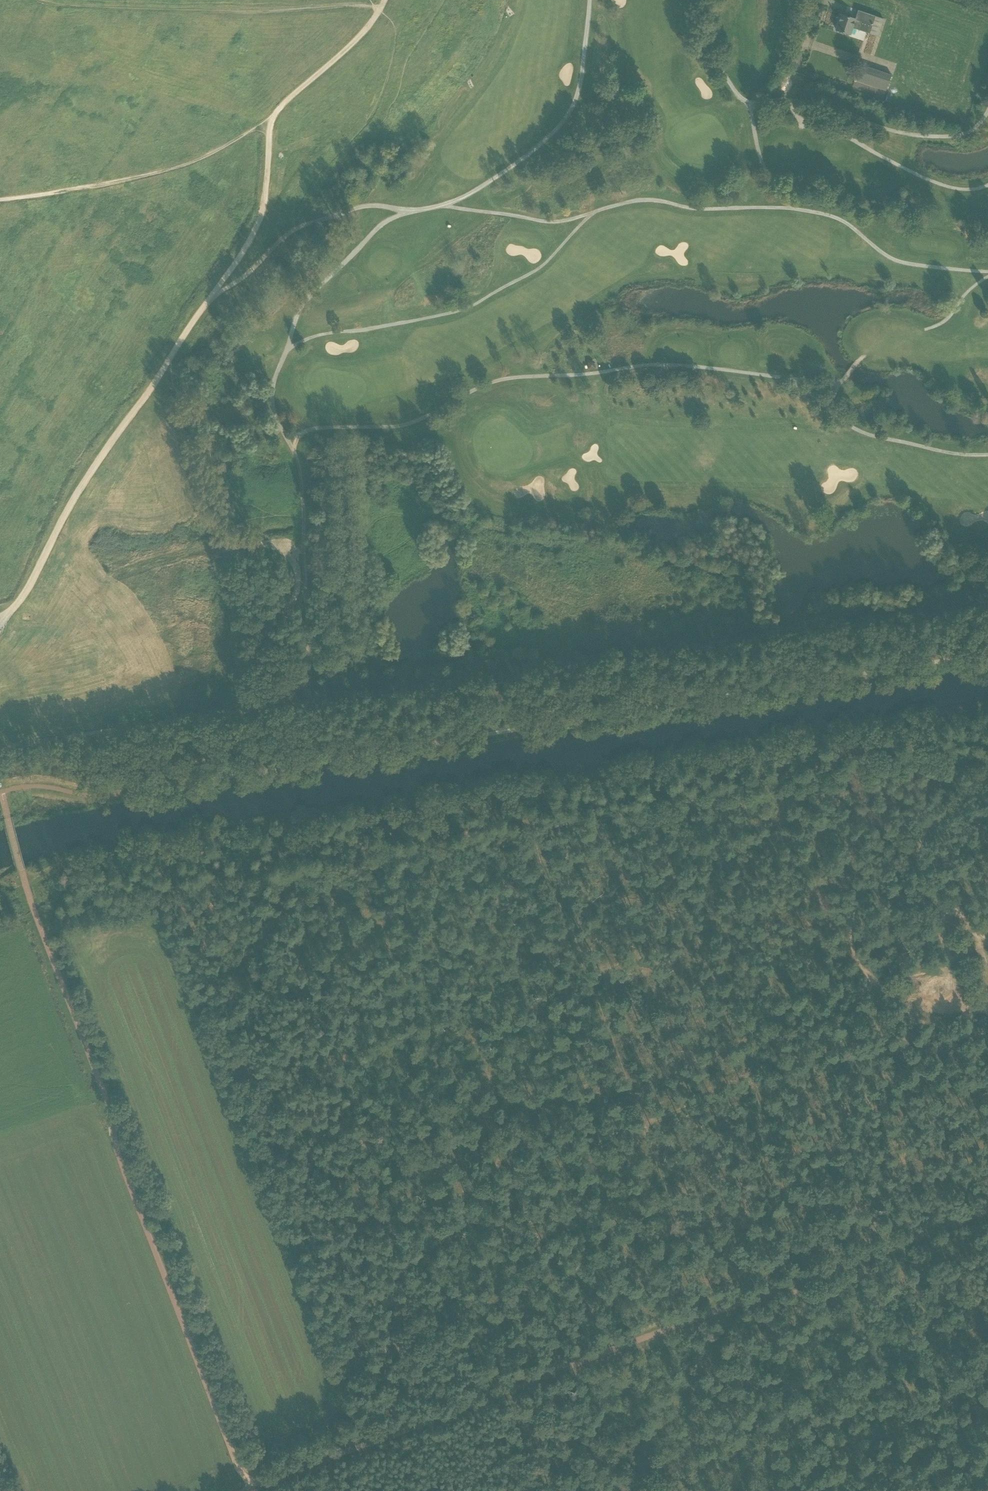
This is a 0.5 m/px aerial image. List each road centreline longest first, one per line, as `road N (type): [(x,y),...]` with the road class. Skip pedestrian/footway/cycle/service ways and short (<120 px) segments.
road 1 (unclassified): [(256,1481),(987,1212)]
road 2 (track): [(286,102),(334,65),(384,0)]

